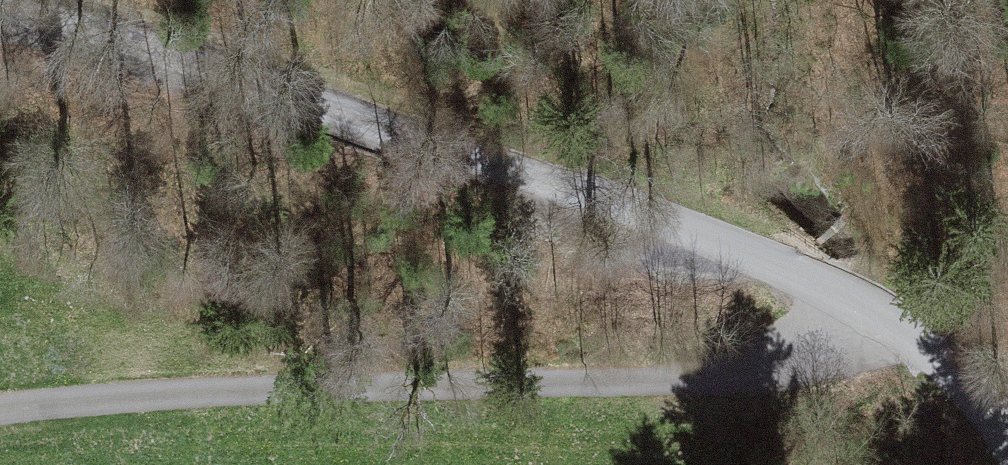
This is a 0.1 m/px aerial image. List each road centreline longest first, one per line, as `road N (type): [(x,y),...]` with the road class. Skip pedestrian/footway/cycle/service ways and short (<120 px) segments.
road 1 (residential): [(871,310),(736,246),(517,168),(211,64),(0,8)]
road 2 (residential): [(0,414),(396,385),(741,377),(798,363),(871,310)]
road 3 (residential): [(1007,446),(981,393),(871,310)]

